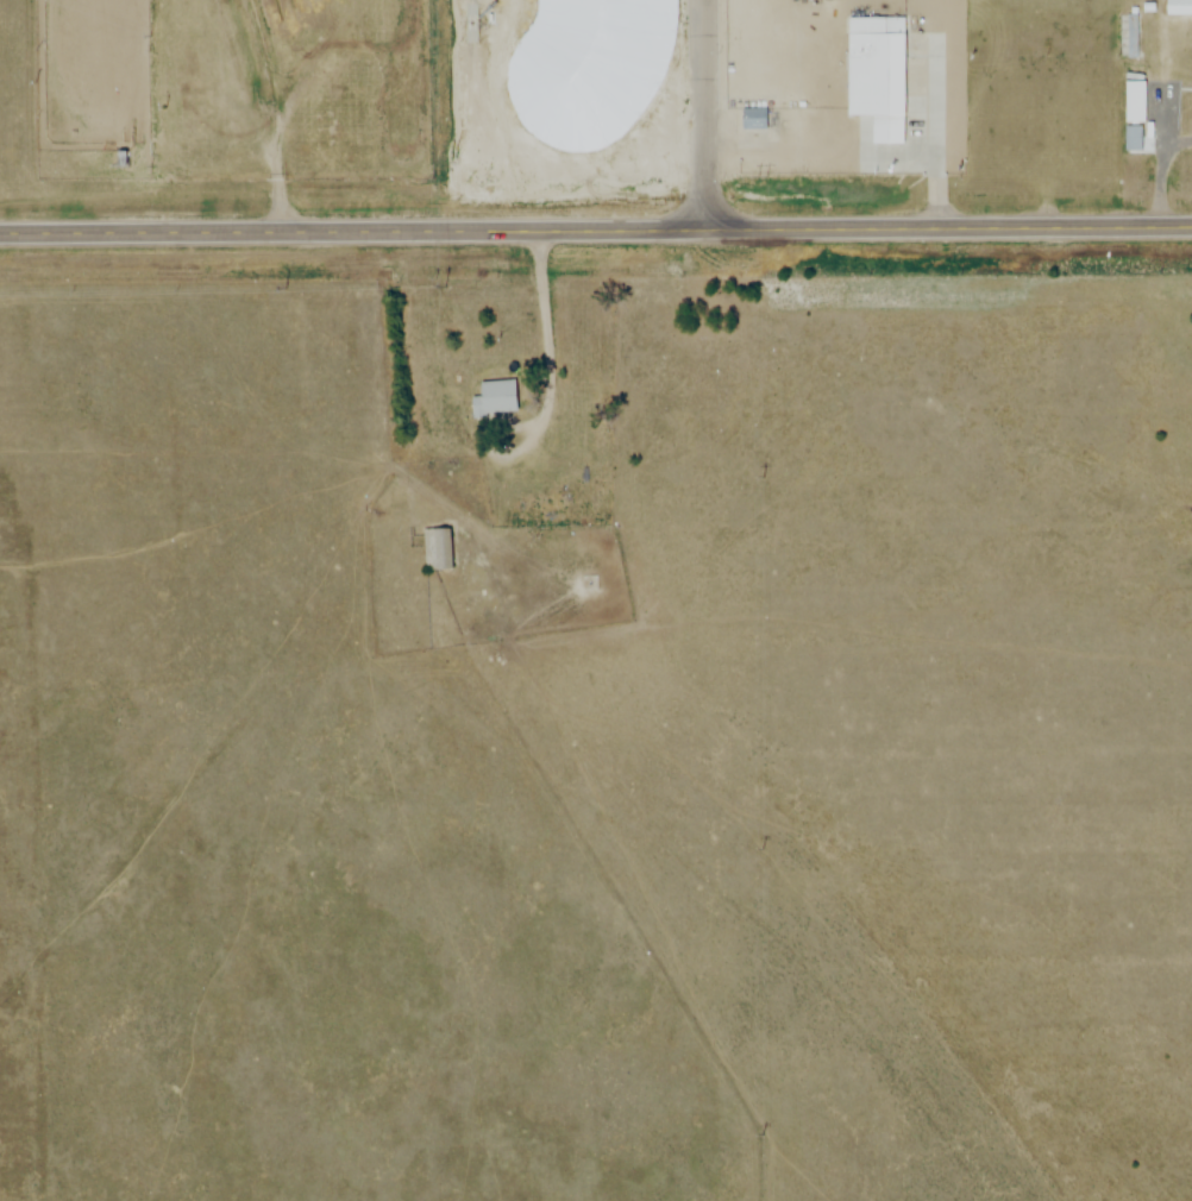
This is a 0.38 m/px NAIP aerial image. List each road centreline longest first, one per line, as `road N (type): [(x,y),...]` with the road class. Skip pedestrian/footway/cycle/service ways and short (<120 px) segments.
road 1 (tertiary): [(1191,224),(0,235)]
road 2 (residential): [(702,0),(705,231)]

